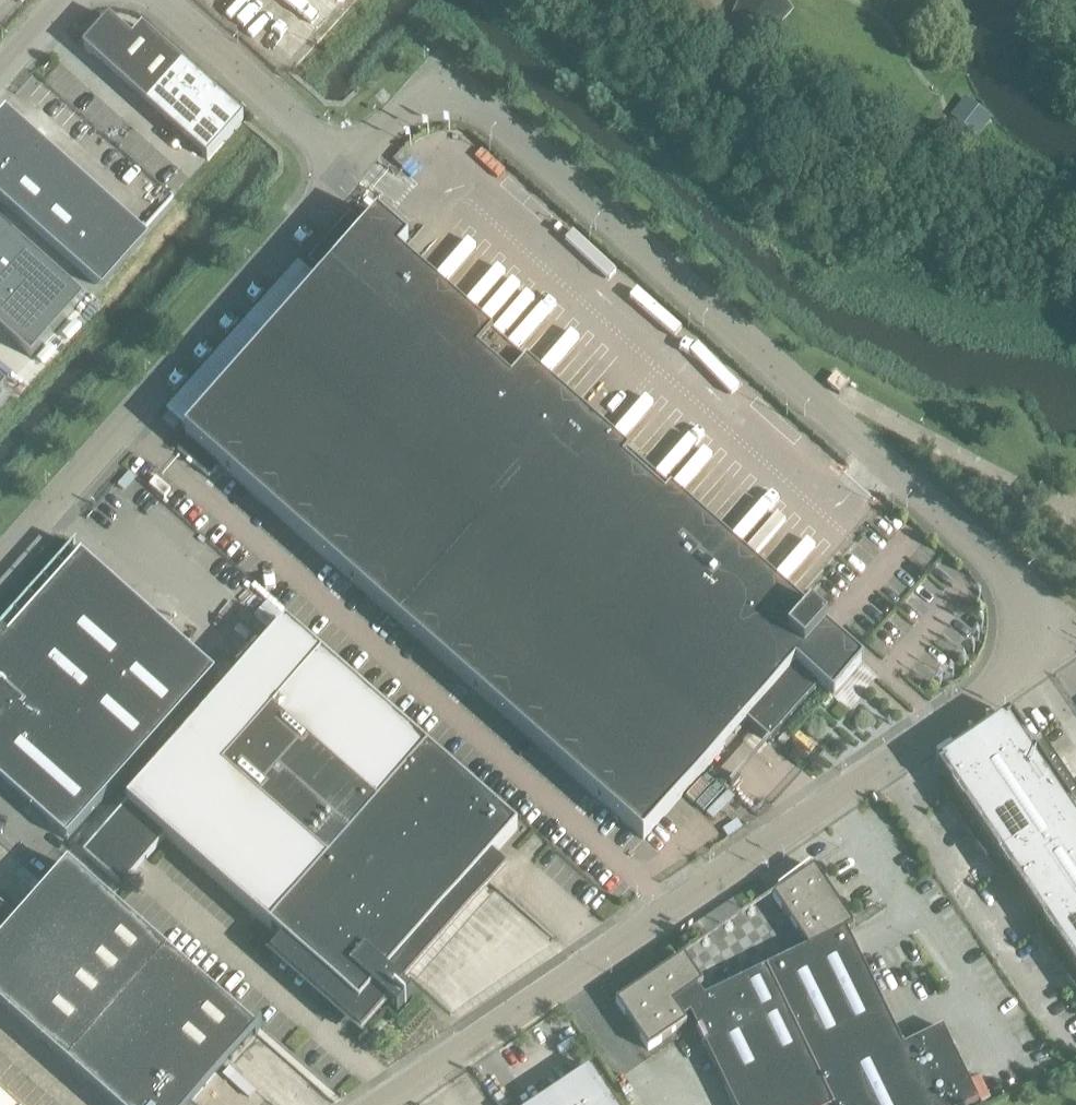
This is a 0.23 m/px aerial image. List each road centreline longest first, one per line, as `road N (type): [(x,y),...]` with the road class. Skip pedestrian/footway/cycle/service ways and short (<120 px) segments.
road 1 (unclassified): [(347,171),(439,74),(1030,597),(1016,676),(380,1104)]
road 2 (unclassified): [(0,559),(347,171)]
road 3 (unclassified): [(347,171),(161,0)]

